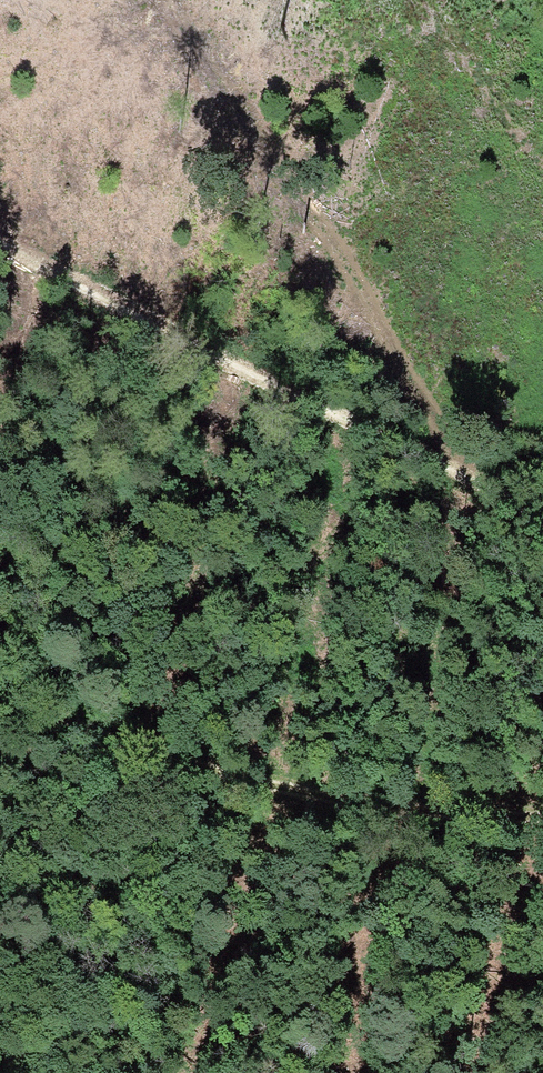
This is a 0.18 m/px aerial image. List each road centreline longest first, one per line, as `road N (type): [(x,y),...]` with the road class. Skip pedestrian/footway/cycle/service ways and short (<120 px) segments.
road 1 (track): [(0,246),(313,401),(542,527)]
road 2 (track): [(313,401),(193,647),(0,921)]
road 3 (track): [(542,820),(335,803),(262,787),(129,740),(0,711)]

